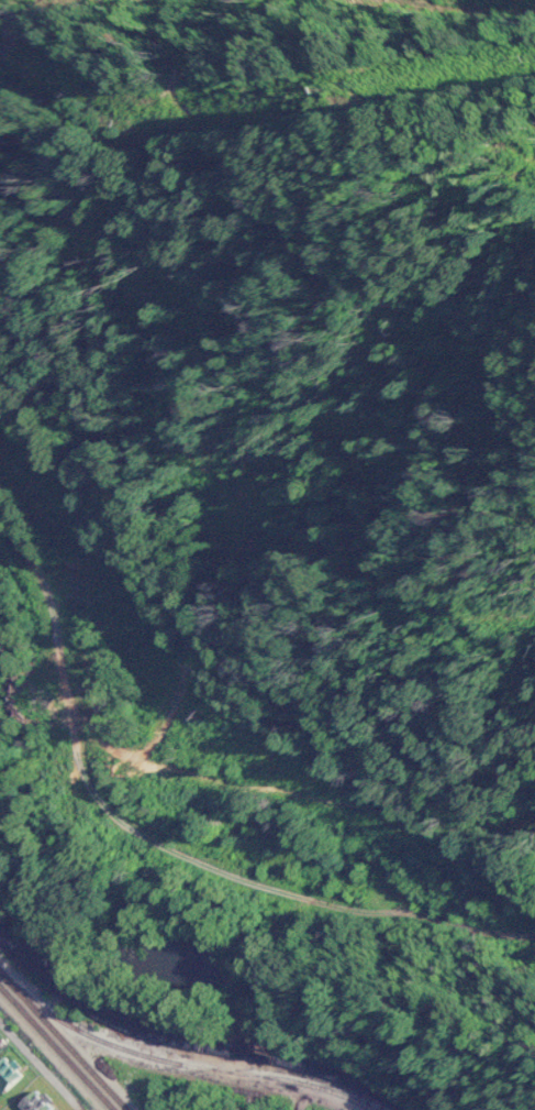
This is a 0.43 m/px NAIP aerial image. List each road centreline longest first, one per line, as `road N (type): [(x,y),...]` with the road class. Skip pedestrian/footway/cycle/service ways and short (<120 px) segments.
road 1 (residential): [(277,1049),(271,978),(336,919),(442,871),(534,893)]
road 2 (residential): [(454,1109),(324,1049),(277,1049)]
road 3 (residential): [(84,1109),(0,1020)]

